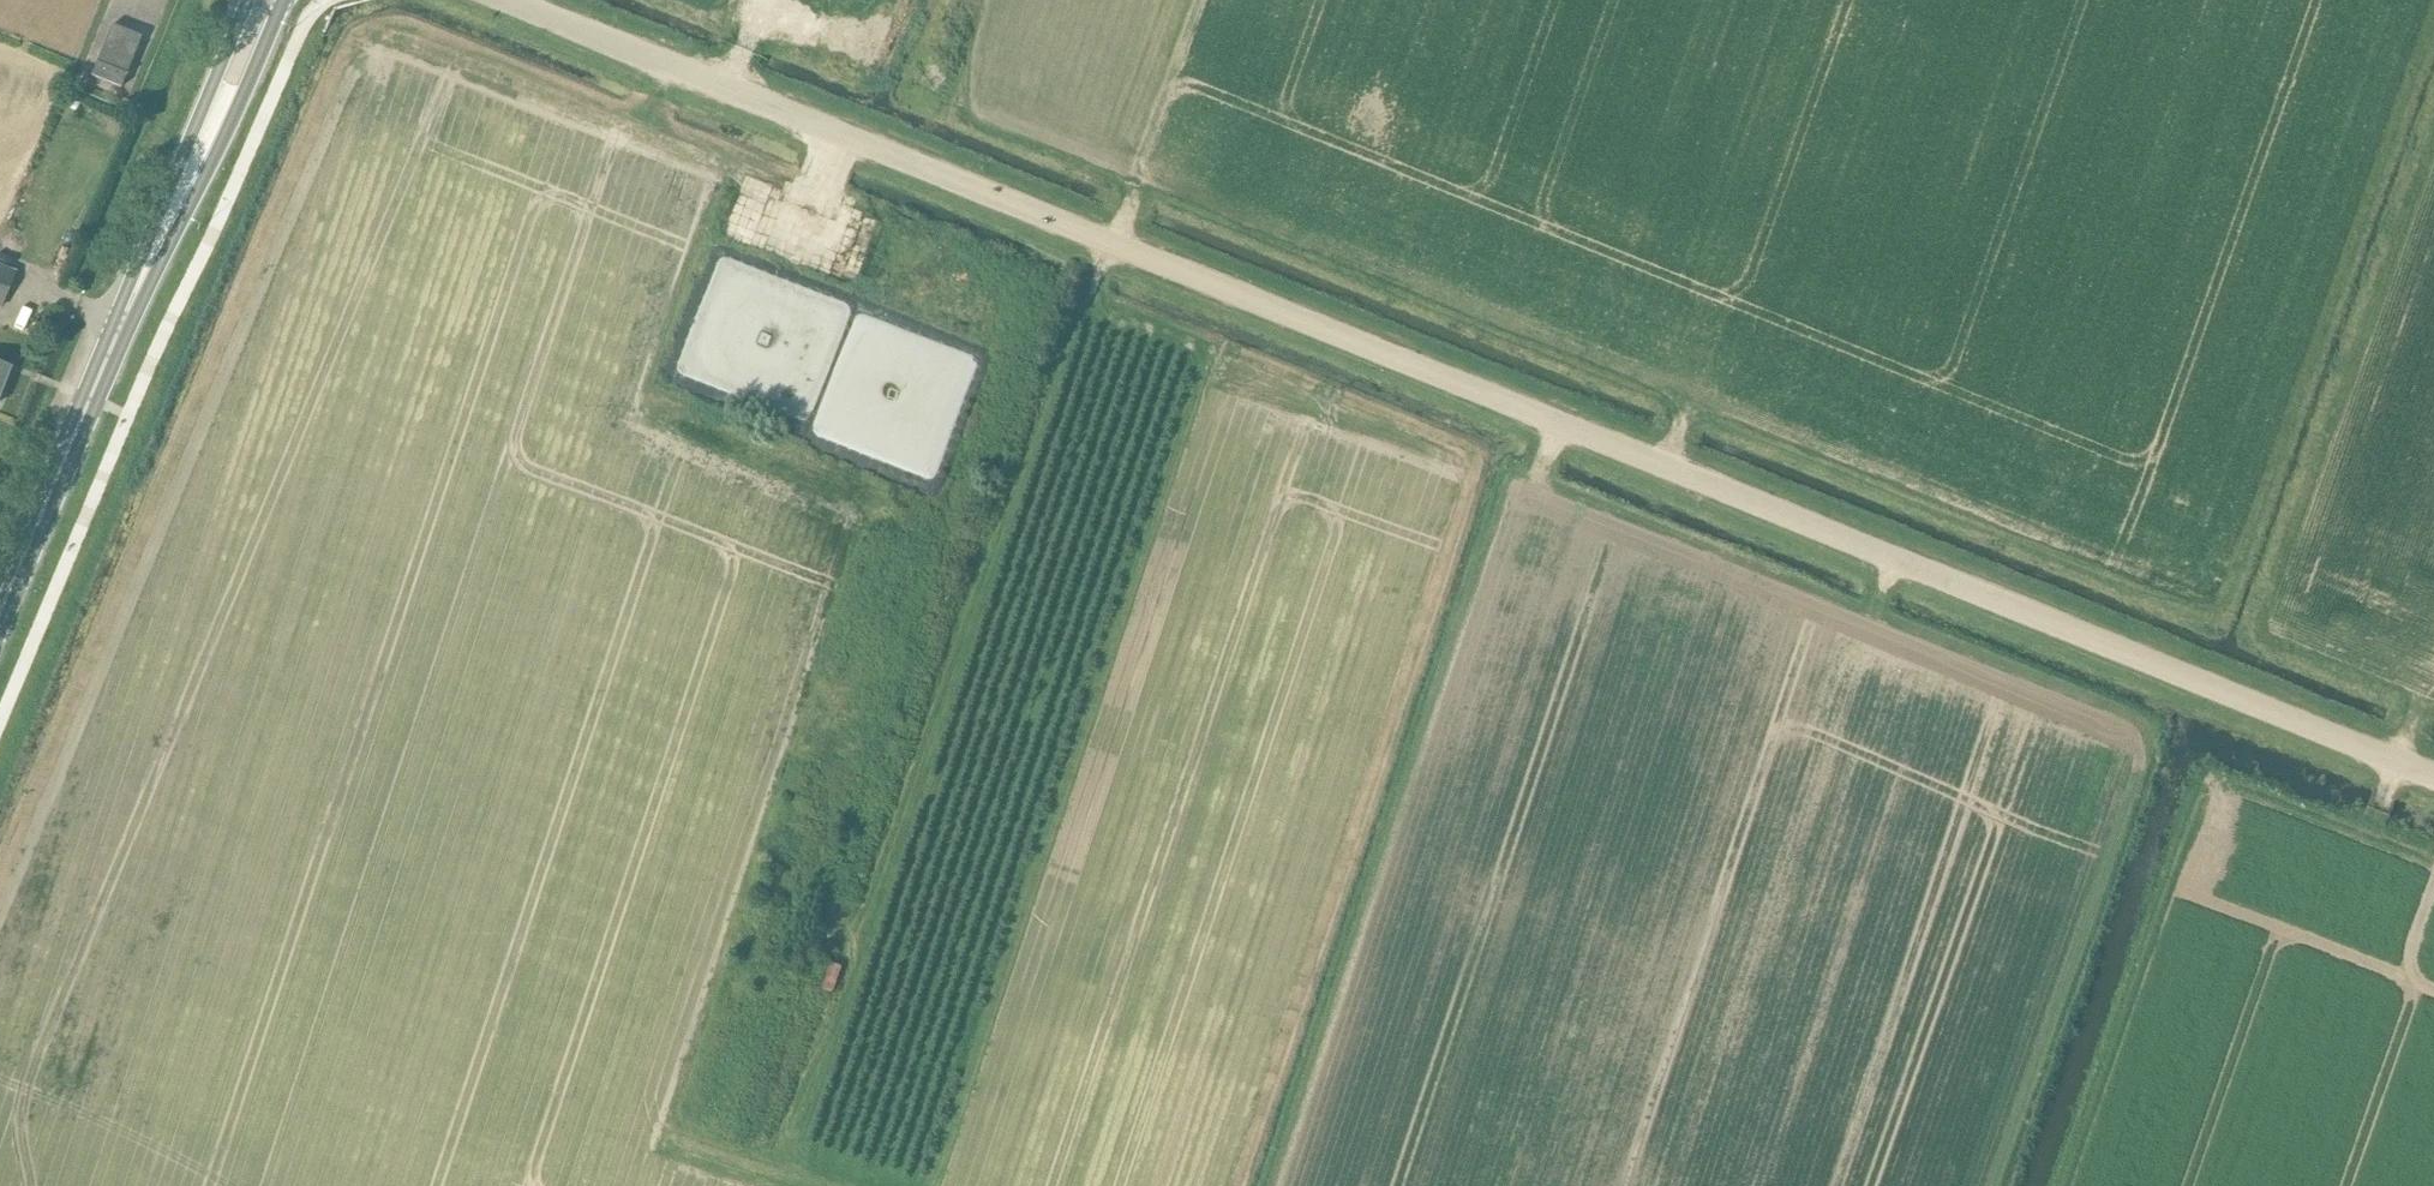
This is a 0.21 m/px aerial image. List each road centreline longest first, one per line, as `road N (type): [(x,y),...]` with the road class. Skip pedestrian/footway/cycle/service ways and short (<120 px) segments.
road 1 (unclassified): [(2433,777),(504,0)]
road 2 (secondary): [(0,615),(265,0)]

